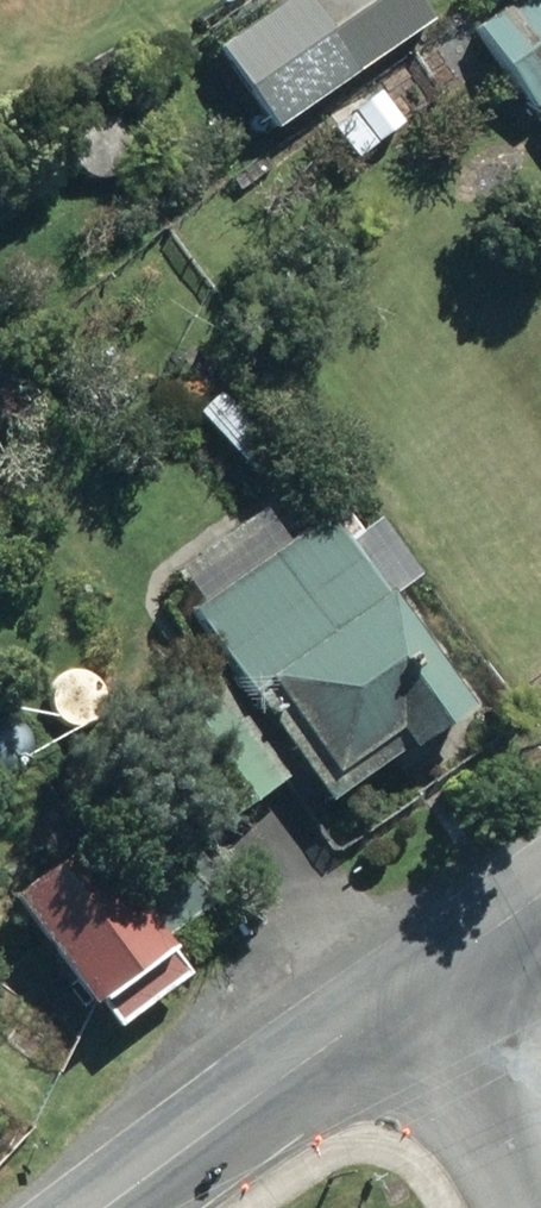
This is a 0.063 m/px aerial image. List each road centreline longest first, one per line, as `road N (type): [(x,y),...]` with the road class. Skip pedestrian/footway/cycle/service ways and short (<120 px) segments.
road 1 (tertiary): [(424,983),(112,1207)]
road 2 (unclassified): [(424,983),(500,1109),(540,1201)]
road 3 (tertiary): [(540,900),(424,983)]

